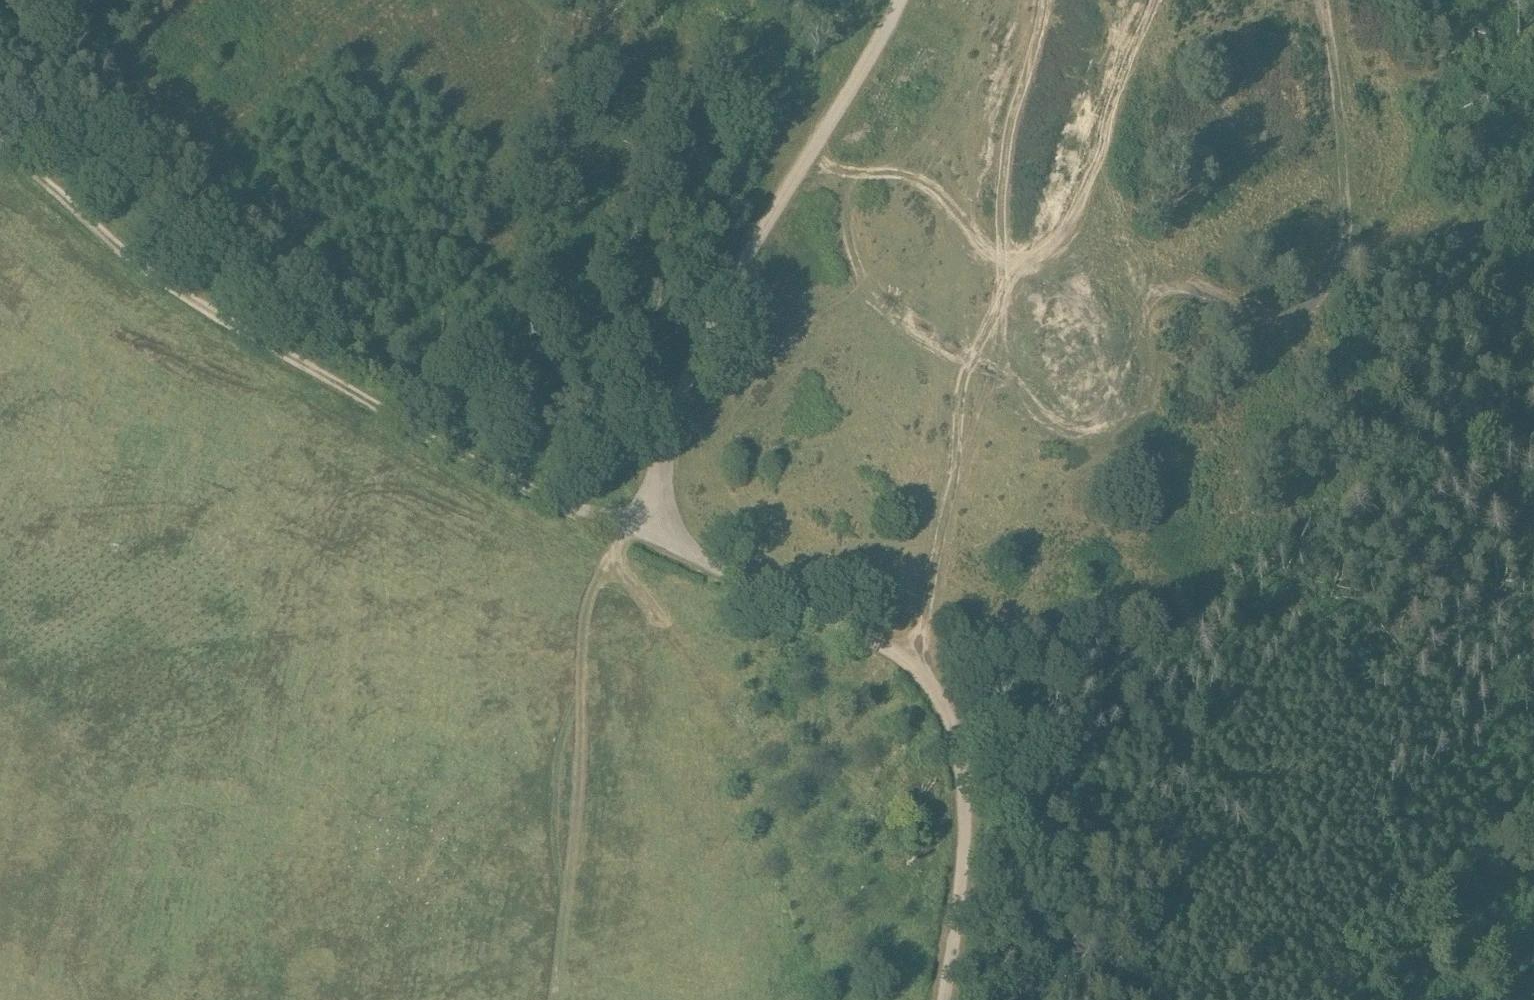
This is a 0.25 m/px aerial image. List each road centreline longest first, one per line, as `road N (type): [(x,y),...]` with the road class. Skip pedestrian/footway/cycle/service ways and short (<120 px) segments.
road 1 (track): [(979,339),(1014,364),(1076,440),(1148,421),(1161,361),(1139,317),(1148,289),(1172,276),(1242,304),(1287,304),(1307,291),(1330,253),(1344,201),(1331,42)]
road 2 (track): [(0,136),(97,220),(242,322),(411,419),(640,533)]
road 3 (track): [(919,665),(959,394),(1005,259),(1081,215),(1154,0)]
road 4 (track): [(967,372),(902,332),(855,257),(845,197),(880,171),(915,172),(989,259),(1005,259),(1009,122),(1045,0)]
road 5 (track): [(640,533),(596,586),(553,742),(543,798),(551,869),(539,999)]

